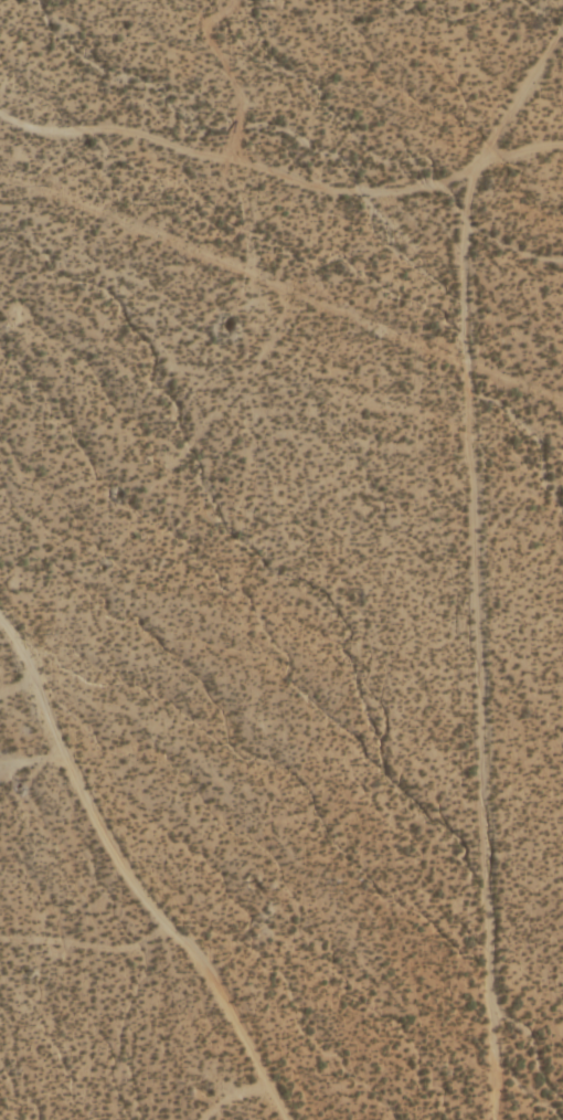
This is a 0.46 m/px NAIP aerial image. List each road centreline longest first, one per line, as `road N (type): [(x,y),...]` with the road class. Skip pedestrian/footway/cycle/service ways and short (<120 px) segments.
road 1 (residential): [(540,0),(507,45),(479,151),(496,1119)]
road 2 (residential): [(562,161),(485,129),(229,146),(0,94)]
road 3 (residential): [(254,1119),(146,929),(0,640)]

